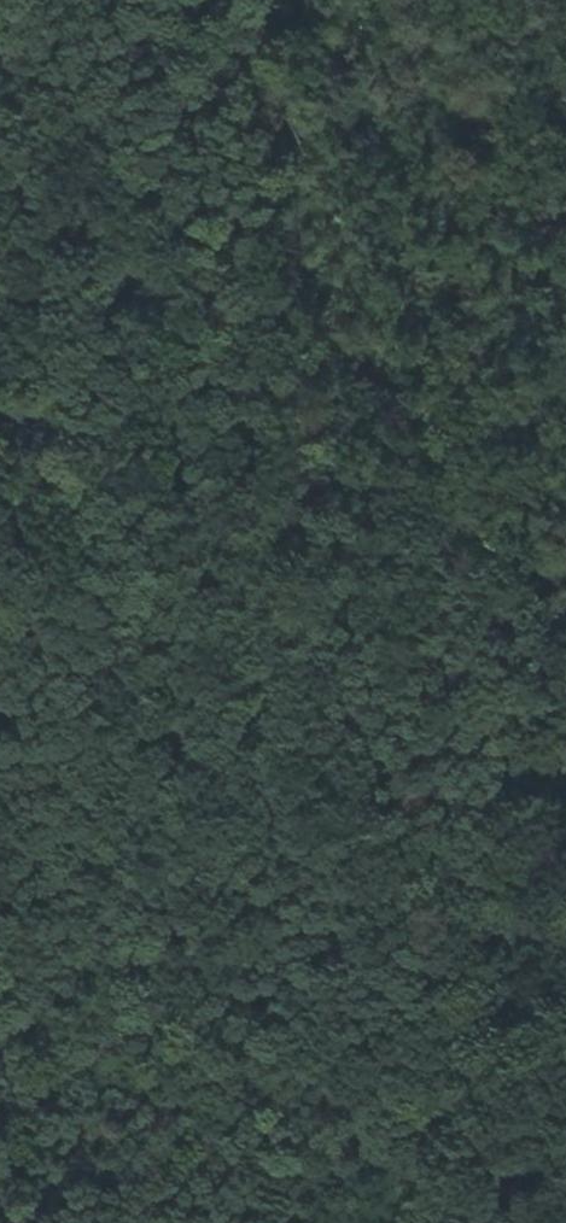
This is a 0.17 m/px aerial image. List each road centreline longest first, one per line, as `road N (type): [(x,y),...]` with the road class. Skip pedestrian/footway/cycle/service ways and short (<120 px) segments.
road 1 (track): [(565,843),(431,1222)]

